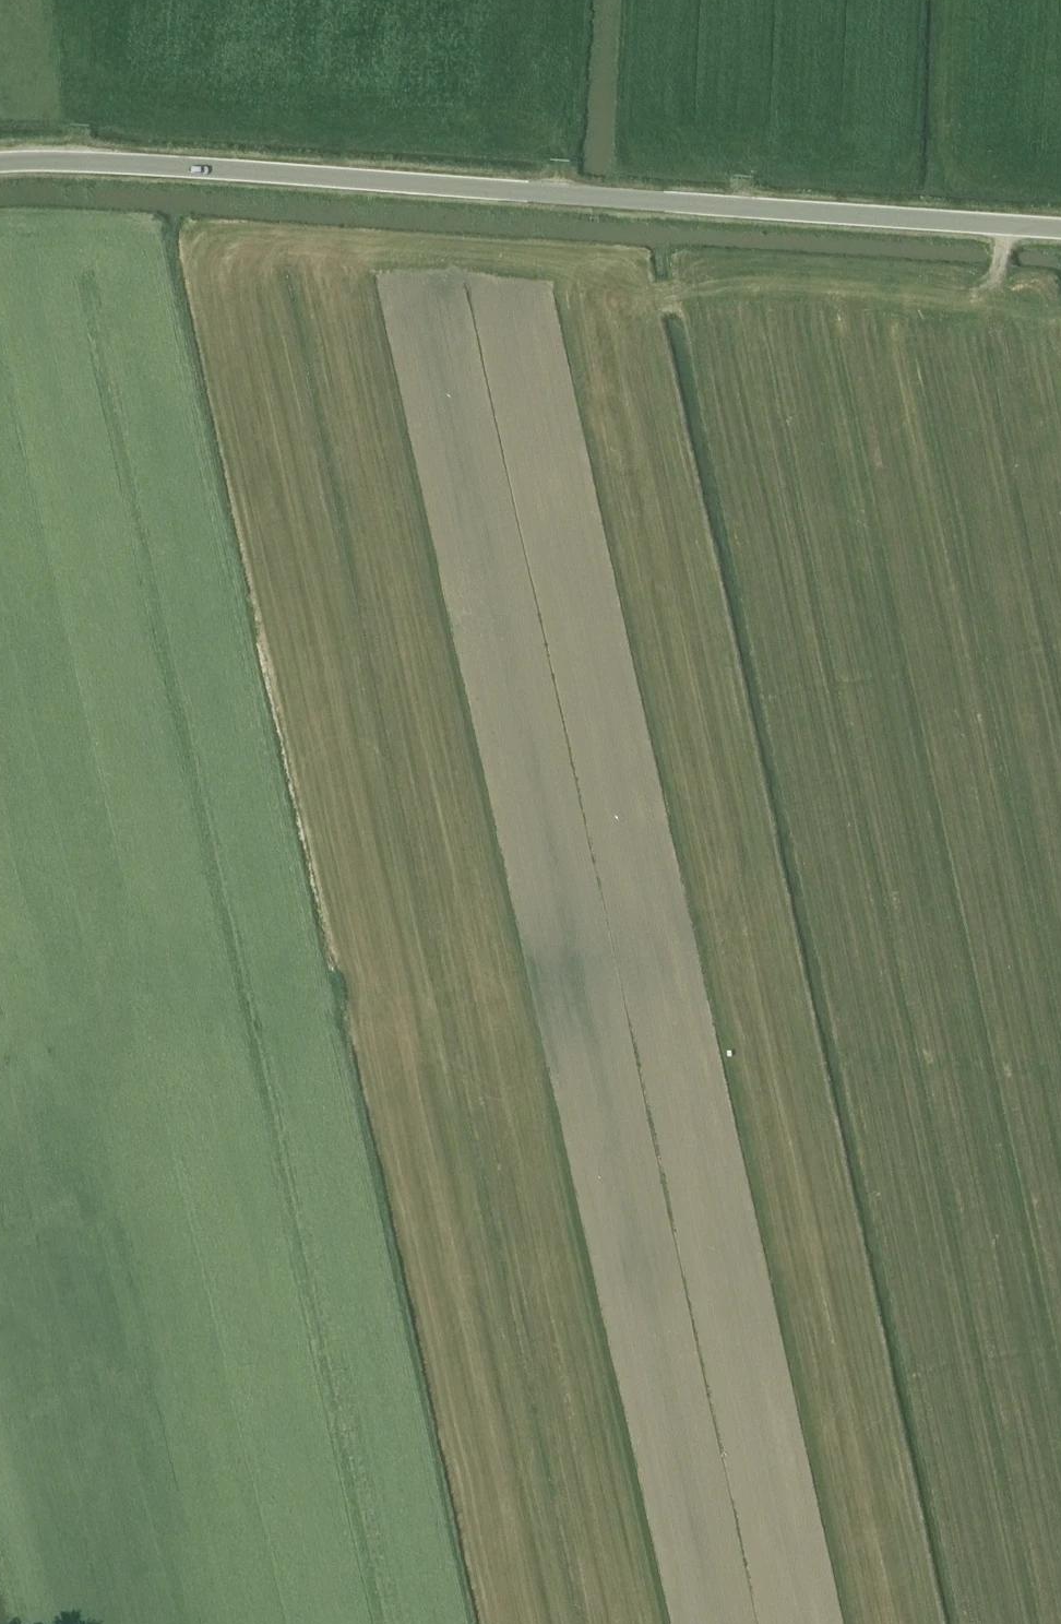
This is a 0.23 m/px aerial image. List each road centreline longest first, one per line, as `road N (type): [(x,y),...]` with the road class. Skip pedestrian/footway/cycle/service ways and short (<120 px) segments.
road 1 (unclassified): [(1060,231),(69,174),(0,180)]

